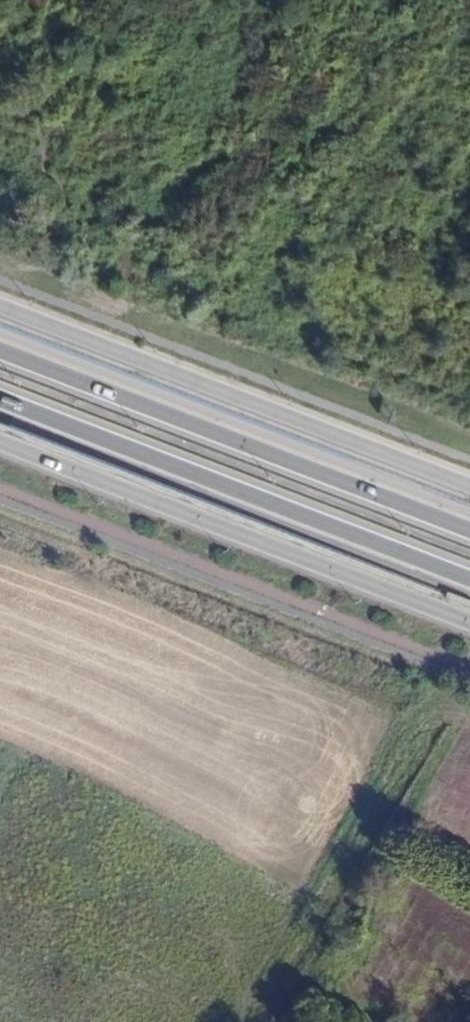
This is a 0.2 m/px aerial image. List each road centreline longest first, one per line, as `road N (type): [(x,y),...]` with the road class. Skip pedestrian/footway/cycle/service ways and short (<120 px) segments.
road 1 (primary): [(0,397),(469,580)]
road 2 (primary): [(469,531),(0,349)]
road 3 (primary): [(469,484),(0,303)]
road 4 (primary): [(0,445),(469,623)]

